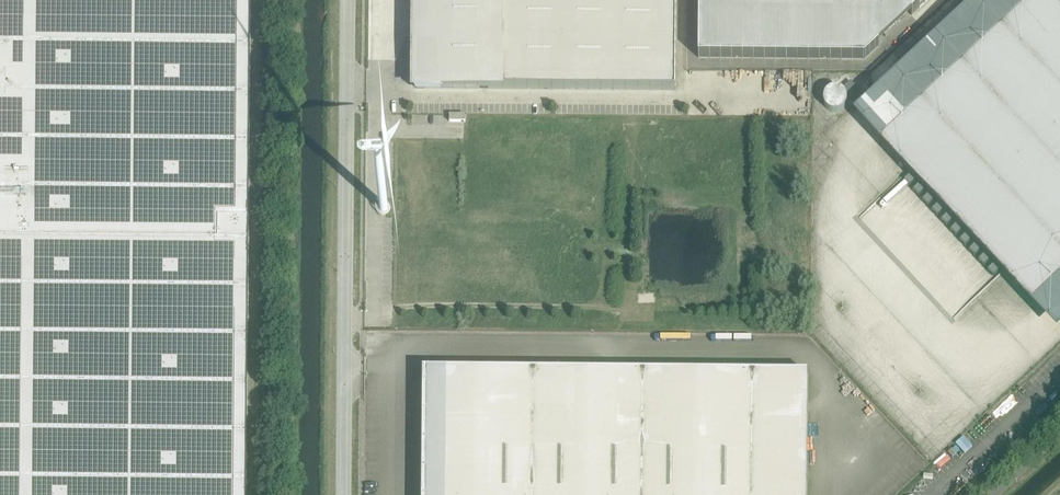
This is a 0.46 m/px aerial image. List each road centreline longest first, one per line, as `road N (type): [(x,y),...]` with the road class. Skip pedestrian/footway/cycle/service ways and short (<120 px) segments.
road 1 (unclassified): [(344,494),(349,0)]
road 2 (track): [(279,494),(284,0)]

